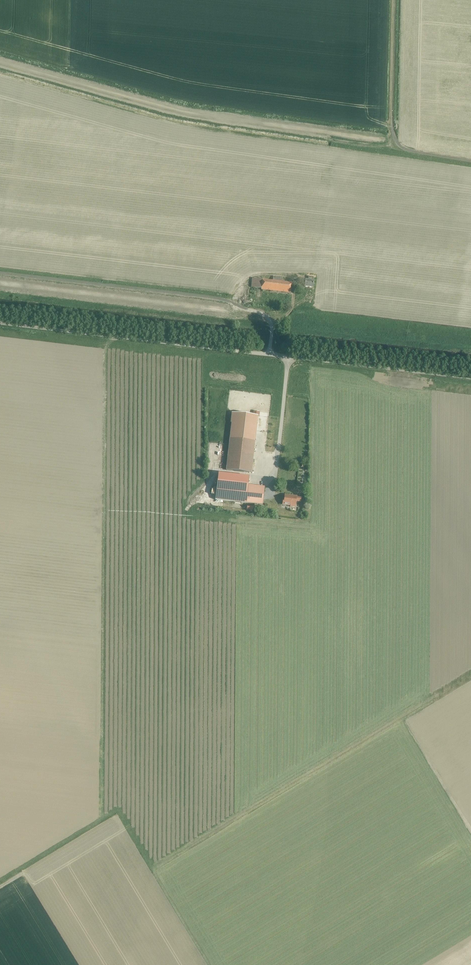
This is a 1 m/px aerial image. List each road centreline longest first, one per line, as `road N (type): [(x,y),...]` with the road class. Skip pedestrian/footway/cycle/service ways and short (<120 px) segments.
road 1 (track): [(395,140),(172,110),(0,61)]
road 2 (unclassified): [(269,355),(269,319),(226,301),(0,273)]
road 3 (residential): [(0,323),(269,355)]
road 4 (unclassified): [(269,355),(470,378)]
road 5 (track): [(395,0),(395,140)]

